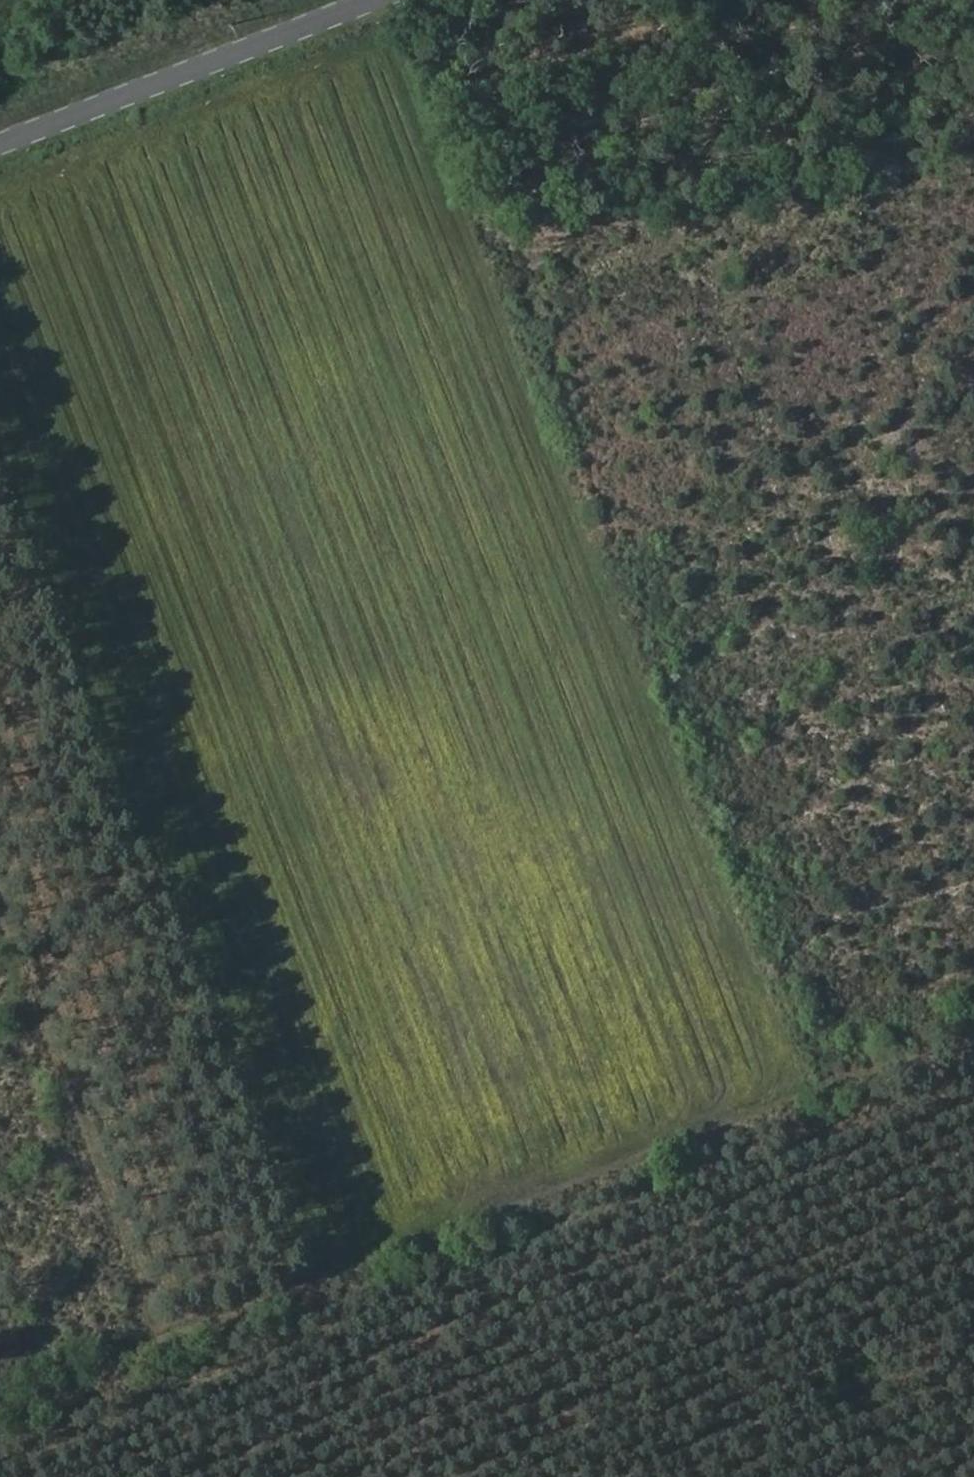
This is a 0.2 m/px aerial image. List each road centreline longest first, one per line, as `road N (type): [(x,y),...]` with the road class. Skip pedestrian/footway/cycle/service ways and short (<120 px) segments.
road 1 (tertiary): [(0,147),(375,0)]

